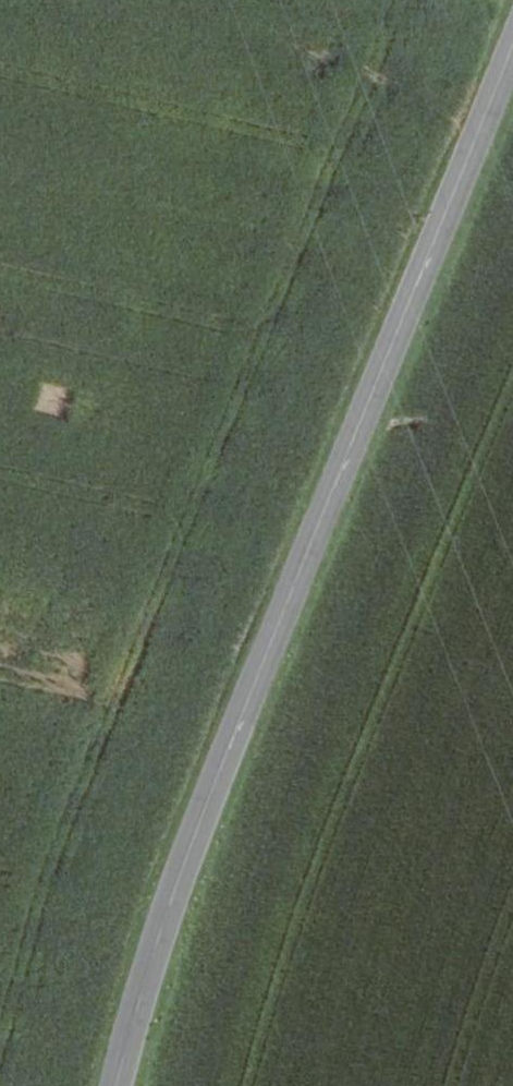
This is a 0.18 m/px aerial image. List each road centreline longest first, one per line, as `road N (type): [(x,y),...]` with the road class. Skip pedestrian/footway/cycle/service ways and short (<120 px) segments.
road 1 (tertiary): [(117,1085),(198,822),(512,46)]

